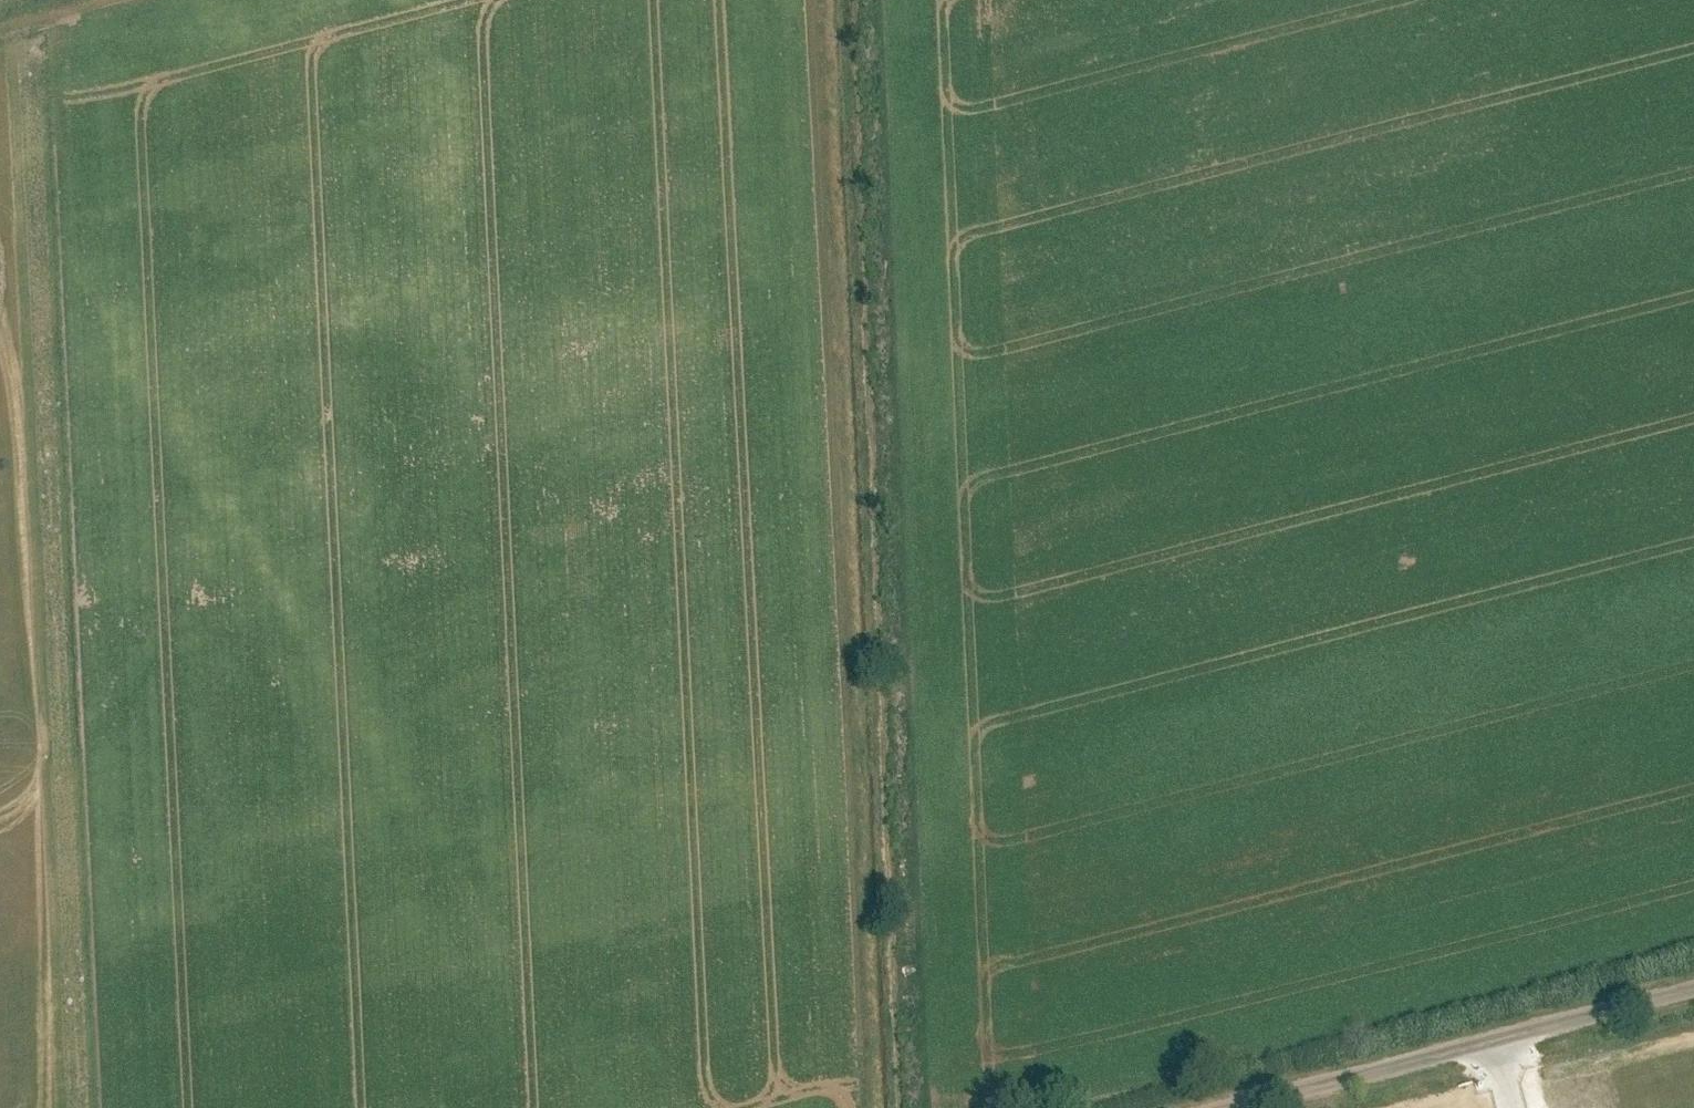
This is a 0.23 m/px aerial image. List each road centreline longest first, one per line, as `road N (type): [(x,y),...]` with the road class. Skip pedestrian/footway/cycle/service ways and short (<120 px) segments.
road 1 (unclassified): [(1693,996),(1257,1107)]

